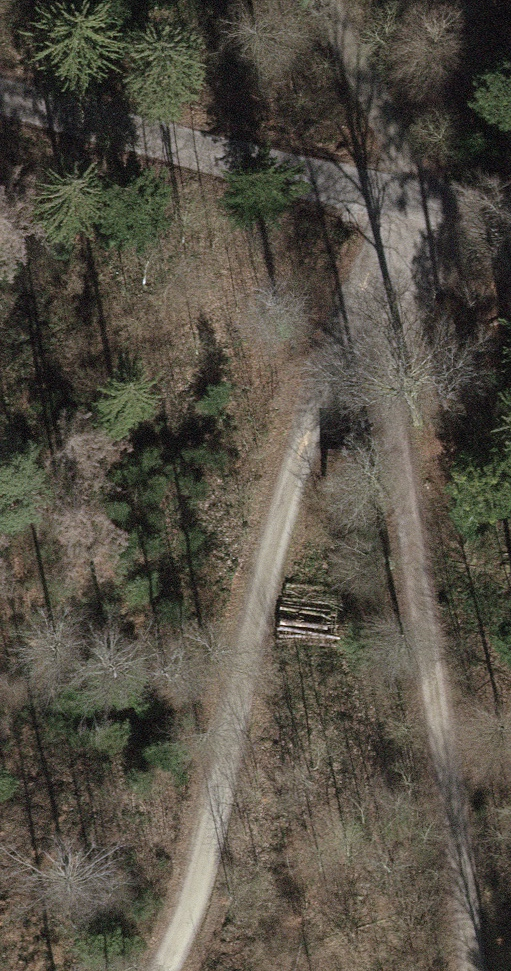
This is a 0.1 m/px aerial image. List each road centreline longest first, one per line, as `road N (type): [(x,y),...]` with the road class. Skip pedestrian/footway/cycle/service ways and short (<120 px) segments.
road 1 (track): [(369,281),(315,404),(187,913),(163,970)]
road 2 (track): [(465,970),(369,281)]
road 3 (unclassified): [(0,93),(285,171),(510,220)]
road 4 (track): [(369,281),(412,200),(330,0)]

